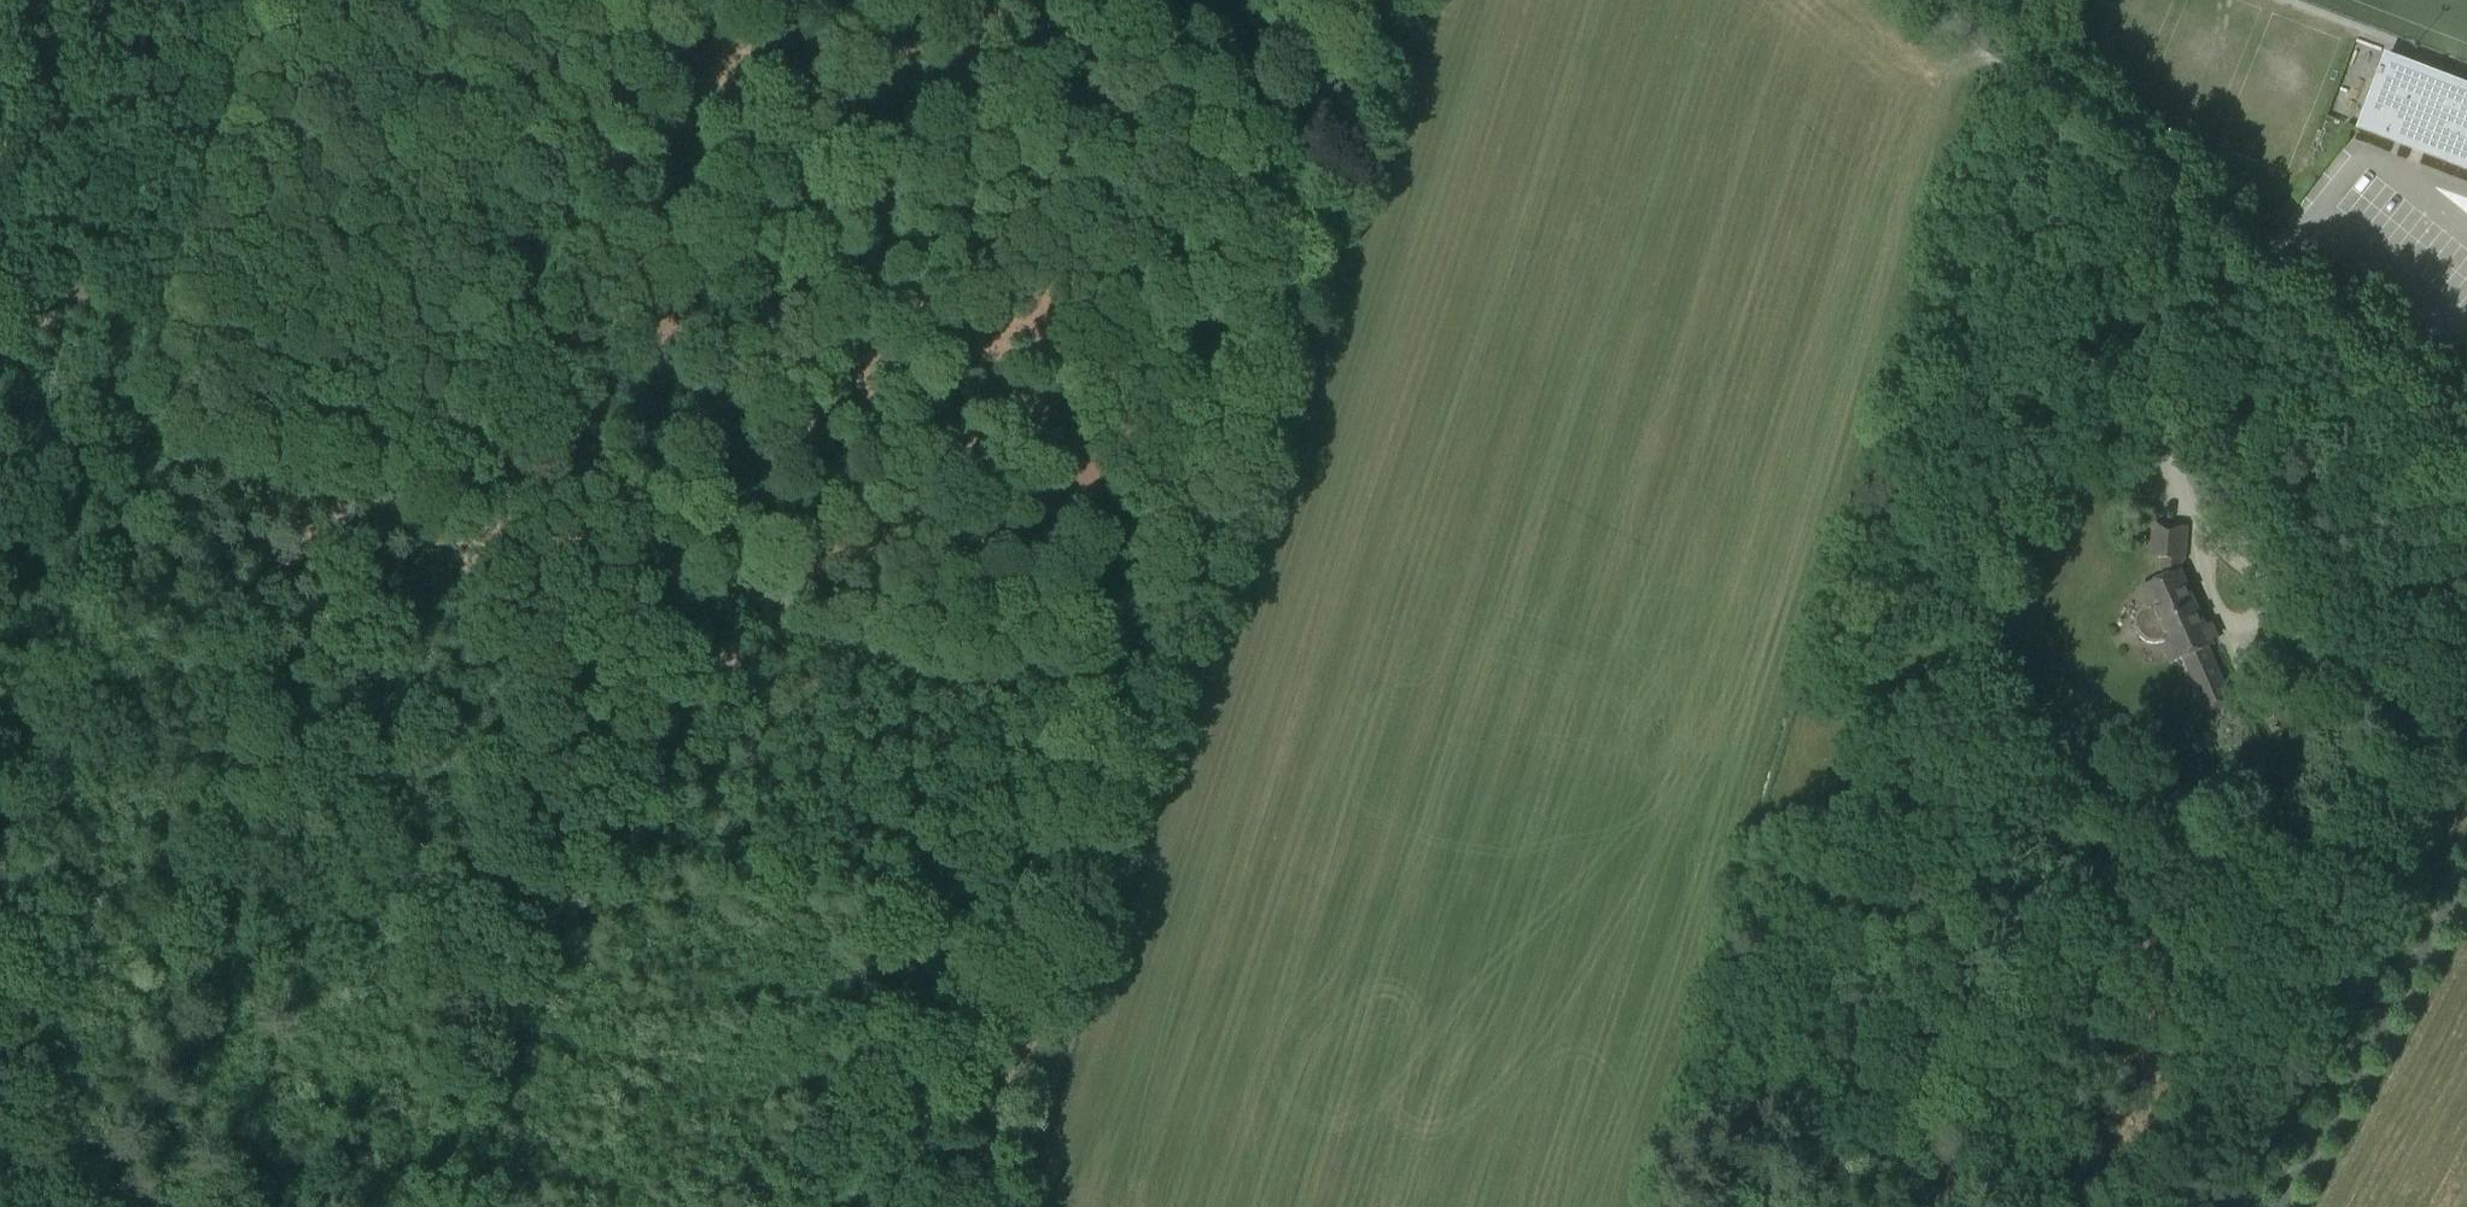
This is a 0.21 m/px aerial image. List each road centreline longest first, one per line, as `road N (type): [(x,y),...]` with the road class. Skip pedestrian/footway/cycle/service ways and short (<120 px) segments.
road 1 (track): [(1362,0),(944,1206)]
road 2 (unclassified): [(2466,432),(1931,0)]

